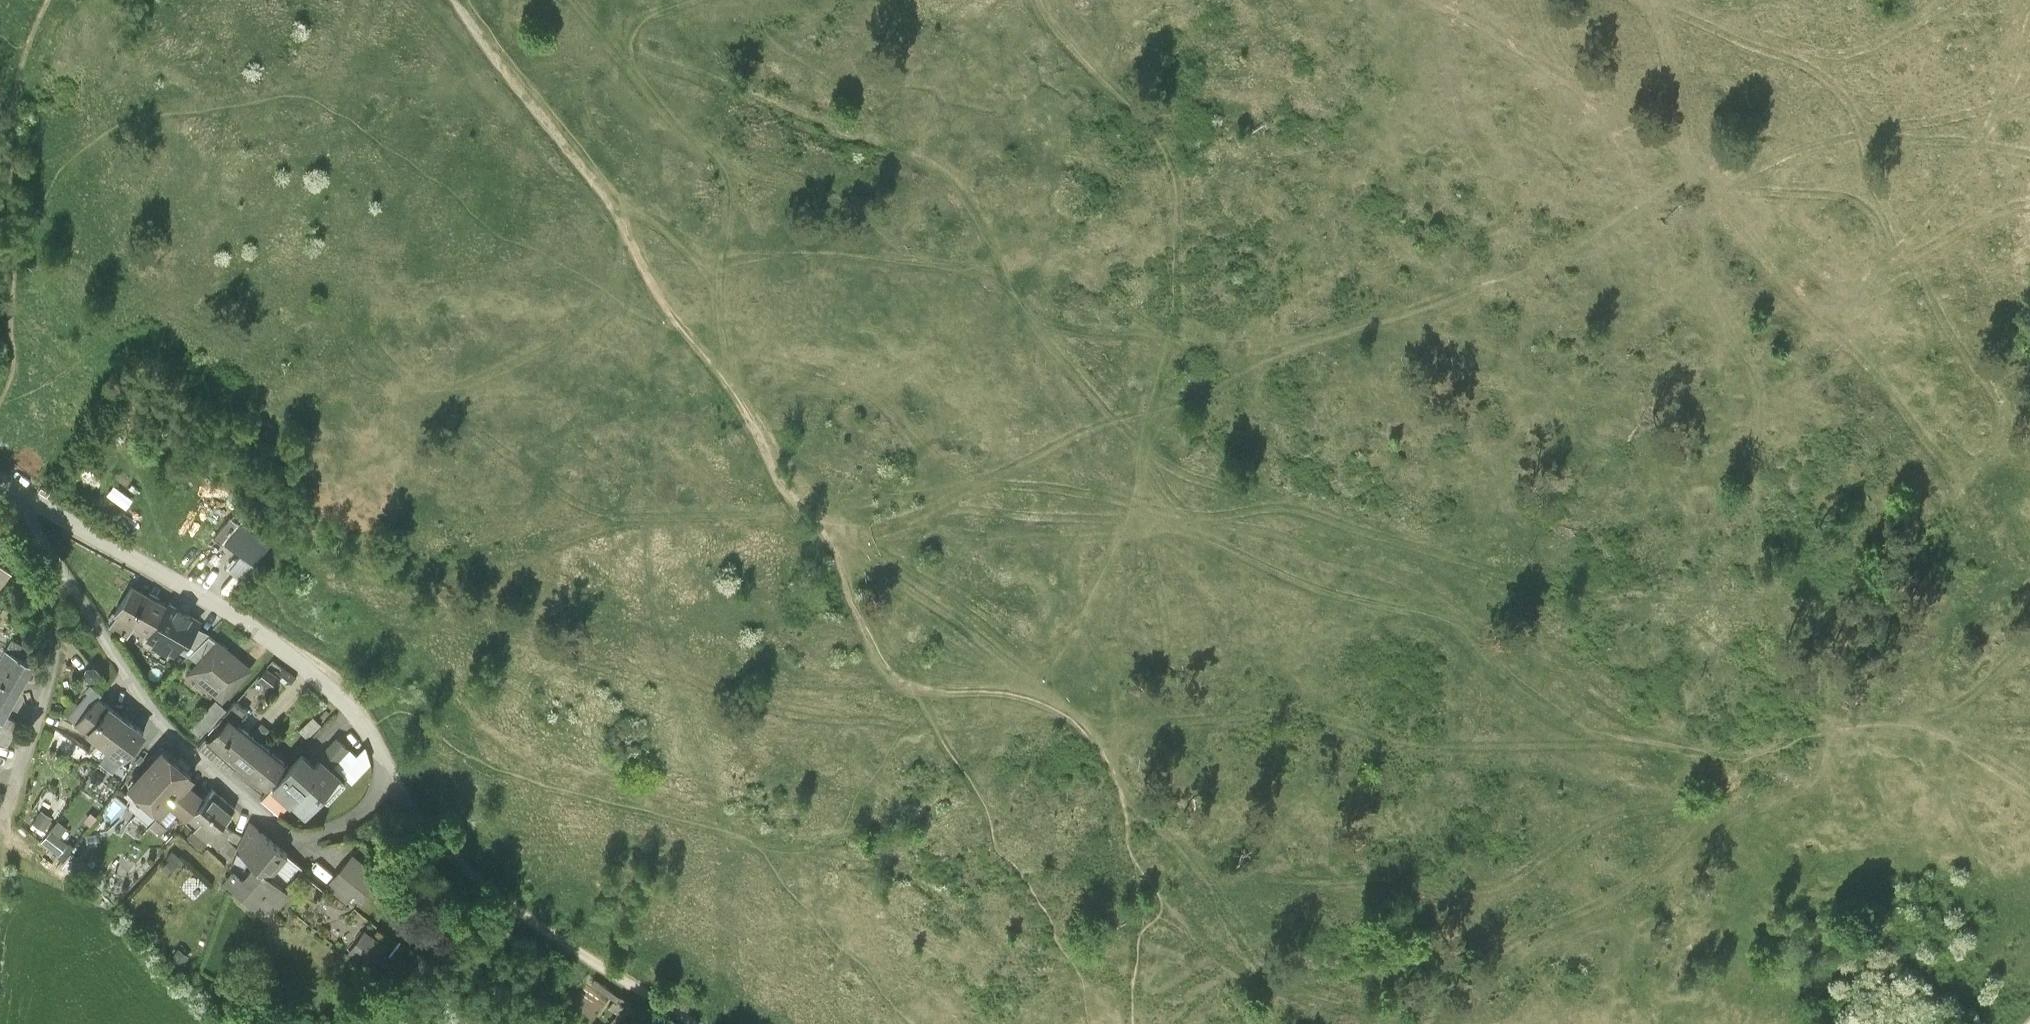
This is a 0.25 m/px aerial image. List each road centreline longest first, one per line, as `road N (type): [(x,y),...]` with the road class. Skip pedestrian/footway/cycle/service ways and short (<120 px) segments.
road 1 (residential): [(0,486),(169,748),(276,839),(301,847),(376,821),(389,800),(385,756)]
road 2 (residential): [(0,482),(240,624),(336,703),(385,756)]
road 3 (track): [(456,871),(502,913),(678,1023)]
road 4 (residential): [(385,756),(456,871)]

